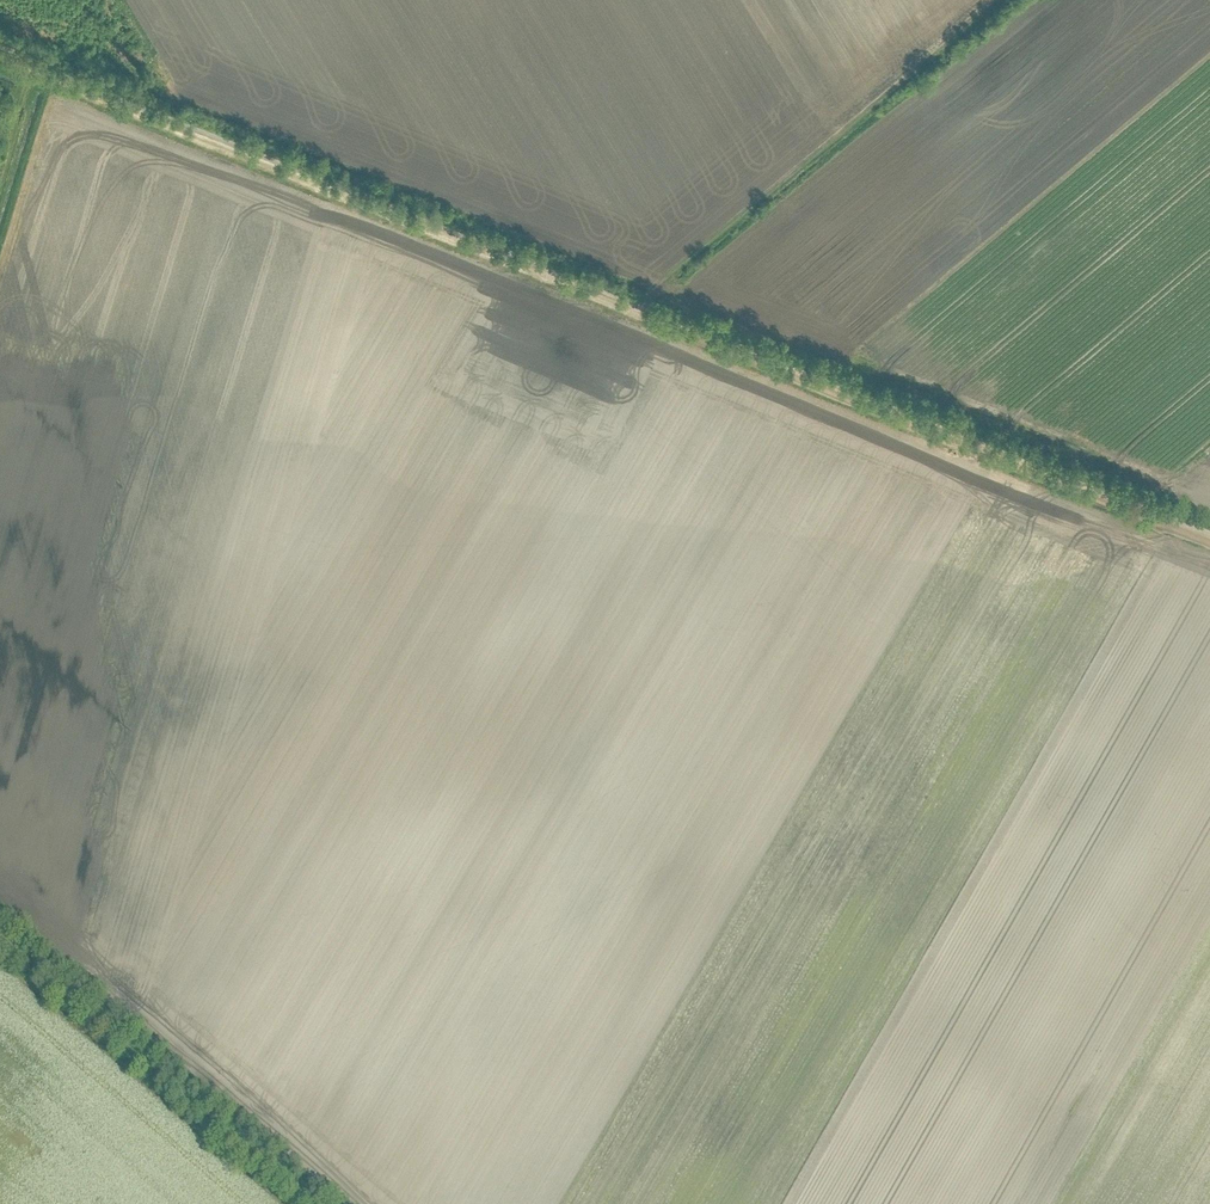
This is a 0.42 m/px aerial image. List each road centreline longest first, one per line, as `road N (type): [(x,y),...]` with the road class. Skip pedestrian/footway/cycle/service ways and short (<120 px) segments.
road 1 (track): [(0,58),(1209,545)]
road 2 (track): [(627,310),(1002,0)]
road 3 (track): [(302,1203),(0,946)]
road 4 (track): [(38,61),(0,182)]

